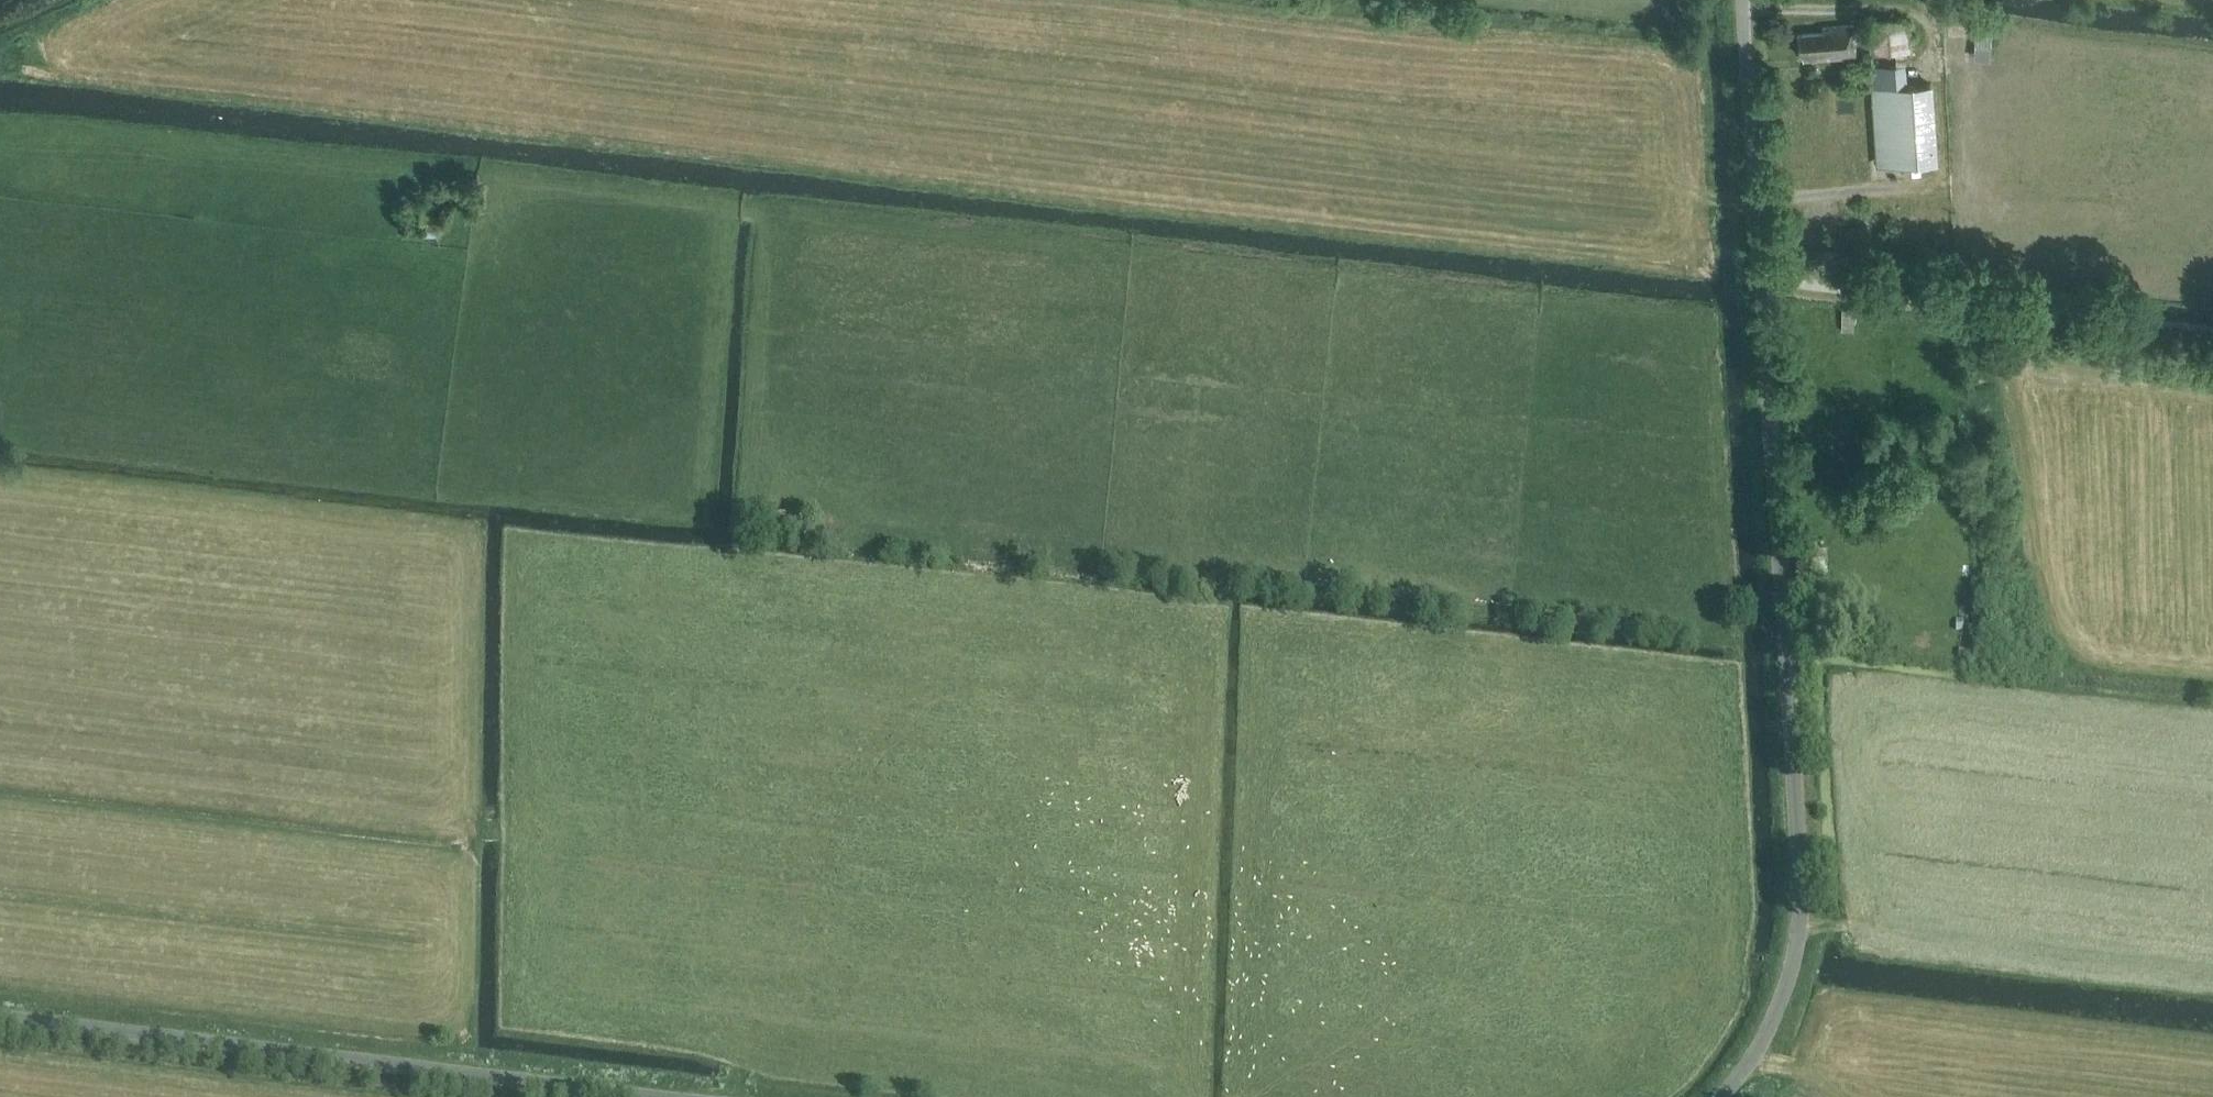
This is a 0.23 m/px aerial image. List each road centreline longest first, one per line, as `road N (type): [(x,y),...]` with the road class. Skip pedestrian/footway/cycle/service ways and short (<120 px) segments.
road 1 (unclassified): [(1719,1096),(1764,1040),(1779,1007),(1796,954),(1799,883),(1743,0)]
road 2 (unclassified): [(0,1001),(760,1096)]

